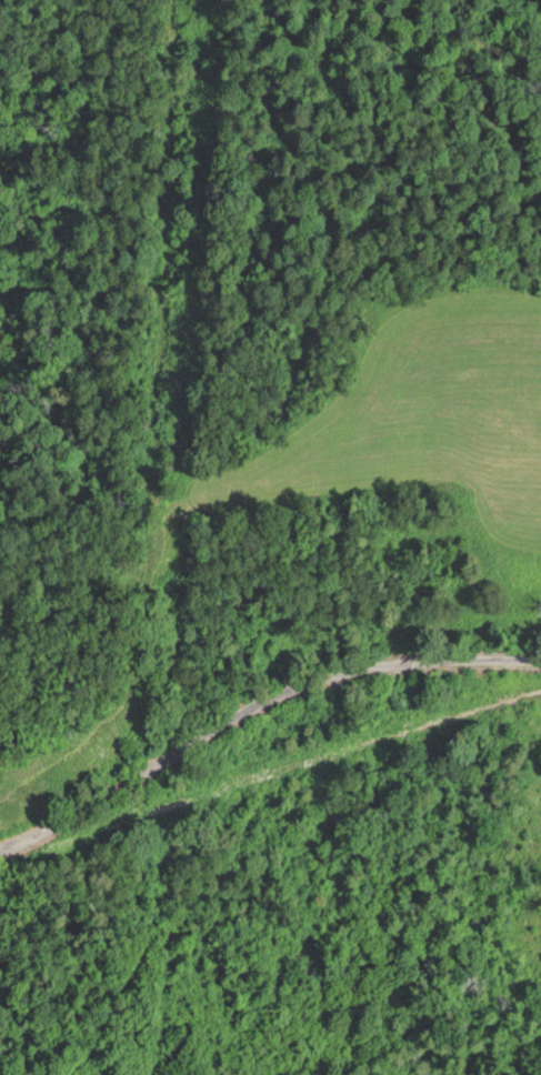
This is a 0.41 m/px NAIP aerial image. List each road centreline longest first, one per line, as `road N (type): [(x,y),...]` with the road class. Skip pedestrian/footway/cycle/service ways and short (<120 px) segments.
road 1 (residential): [(0,829),(121,756),(320,671),(540,649)]

